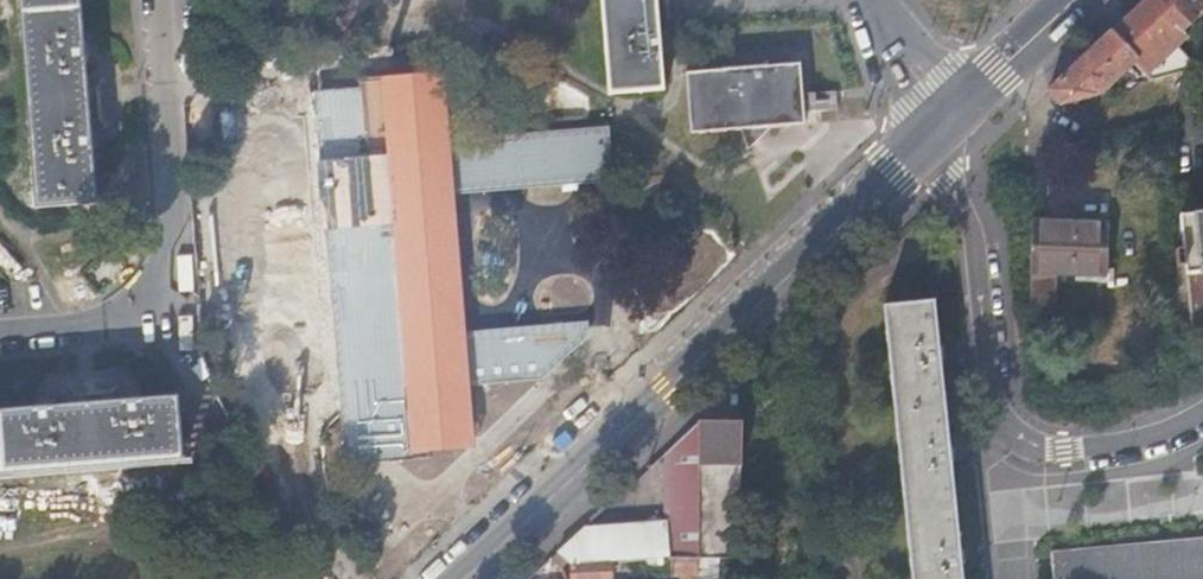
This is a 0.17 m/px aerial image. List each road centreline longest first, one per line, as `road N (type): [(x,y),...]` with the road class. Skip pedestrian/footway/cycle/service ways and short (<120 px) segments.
road 1 (primary): [(465,578),(920,149)]
road 2 (residential): [(1202,409),(1064,453),(1021,441),(999,411),(978,252),(955,190),(920,149)]
road 3 (residential): [(0,329),(133,317),(164,305),(178,238),(159,0)]
road 4 (primary): [(950,120),(1074,0)]
road 5 (residential): [(950,120),(878,0)]

